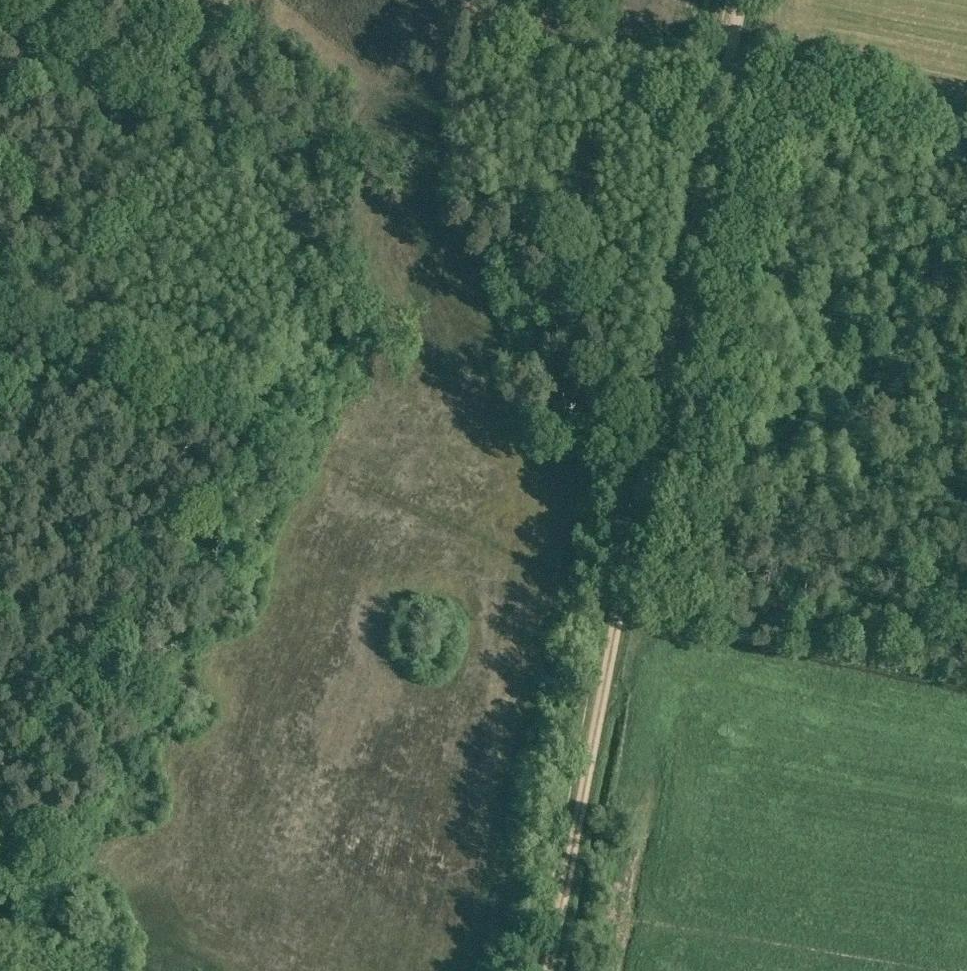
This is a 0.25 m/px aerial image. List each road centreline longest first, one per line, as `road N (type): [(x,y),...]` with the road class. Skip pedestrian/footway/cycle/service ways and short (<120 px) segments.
road 1 (track): [(548,970),(743,0)]

